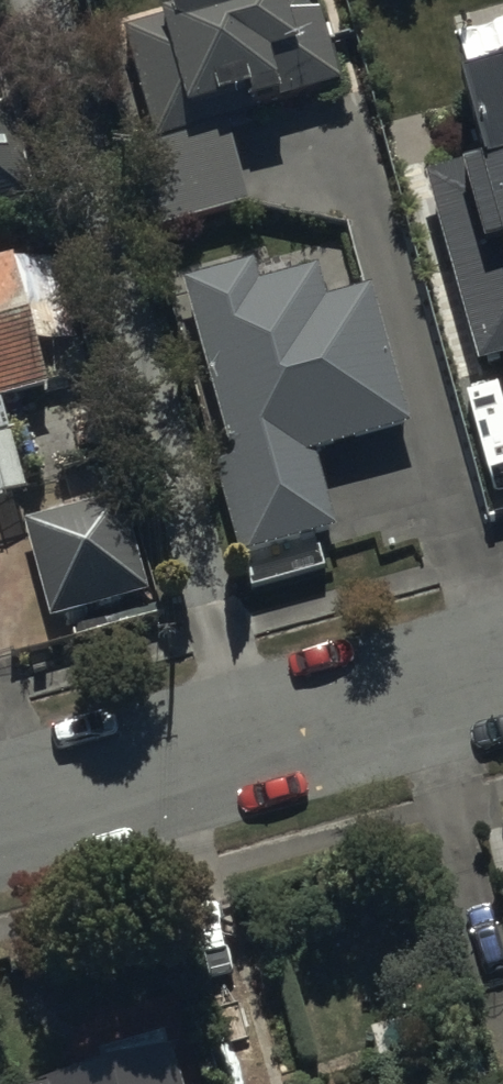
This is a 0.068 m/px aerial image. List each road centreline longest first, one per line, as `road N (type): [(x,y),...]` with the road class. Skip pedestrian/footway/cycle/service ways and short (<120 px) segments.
road 1 (residential): [(0,824),(502,685)]

